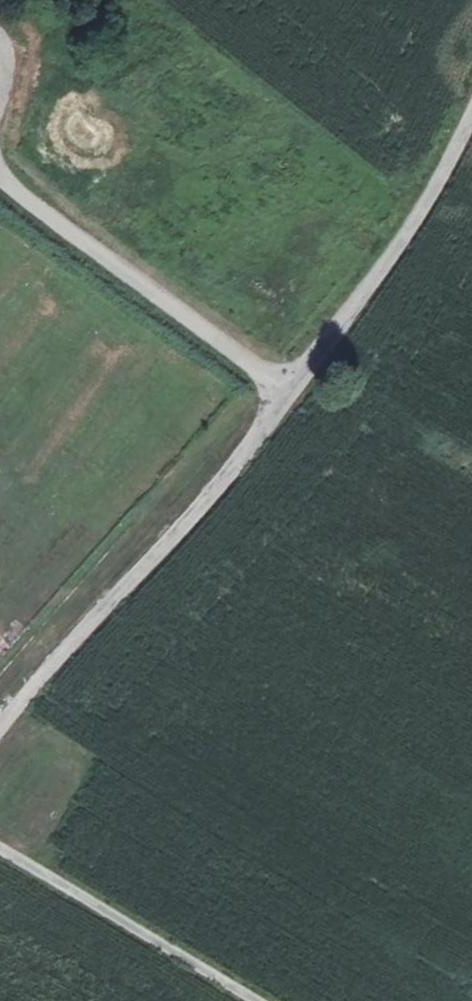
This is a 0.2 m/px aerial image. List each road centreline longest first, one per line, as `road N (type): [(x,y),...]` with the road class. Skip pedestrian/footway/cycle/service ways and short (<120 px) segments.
road 1 (unclassified): [(471,124),(398,255),(200,518),(102,611),(0,727)]
road 2 (track): [(0,167),(292,392)]
road 3 (residential): [(0,847),(253,1000)]

